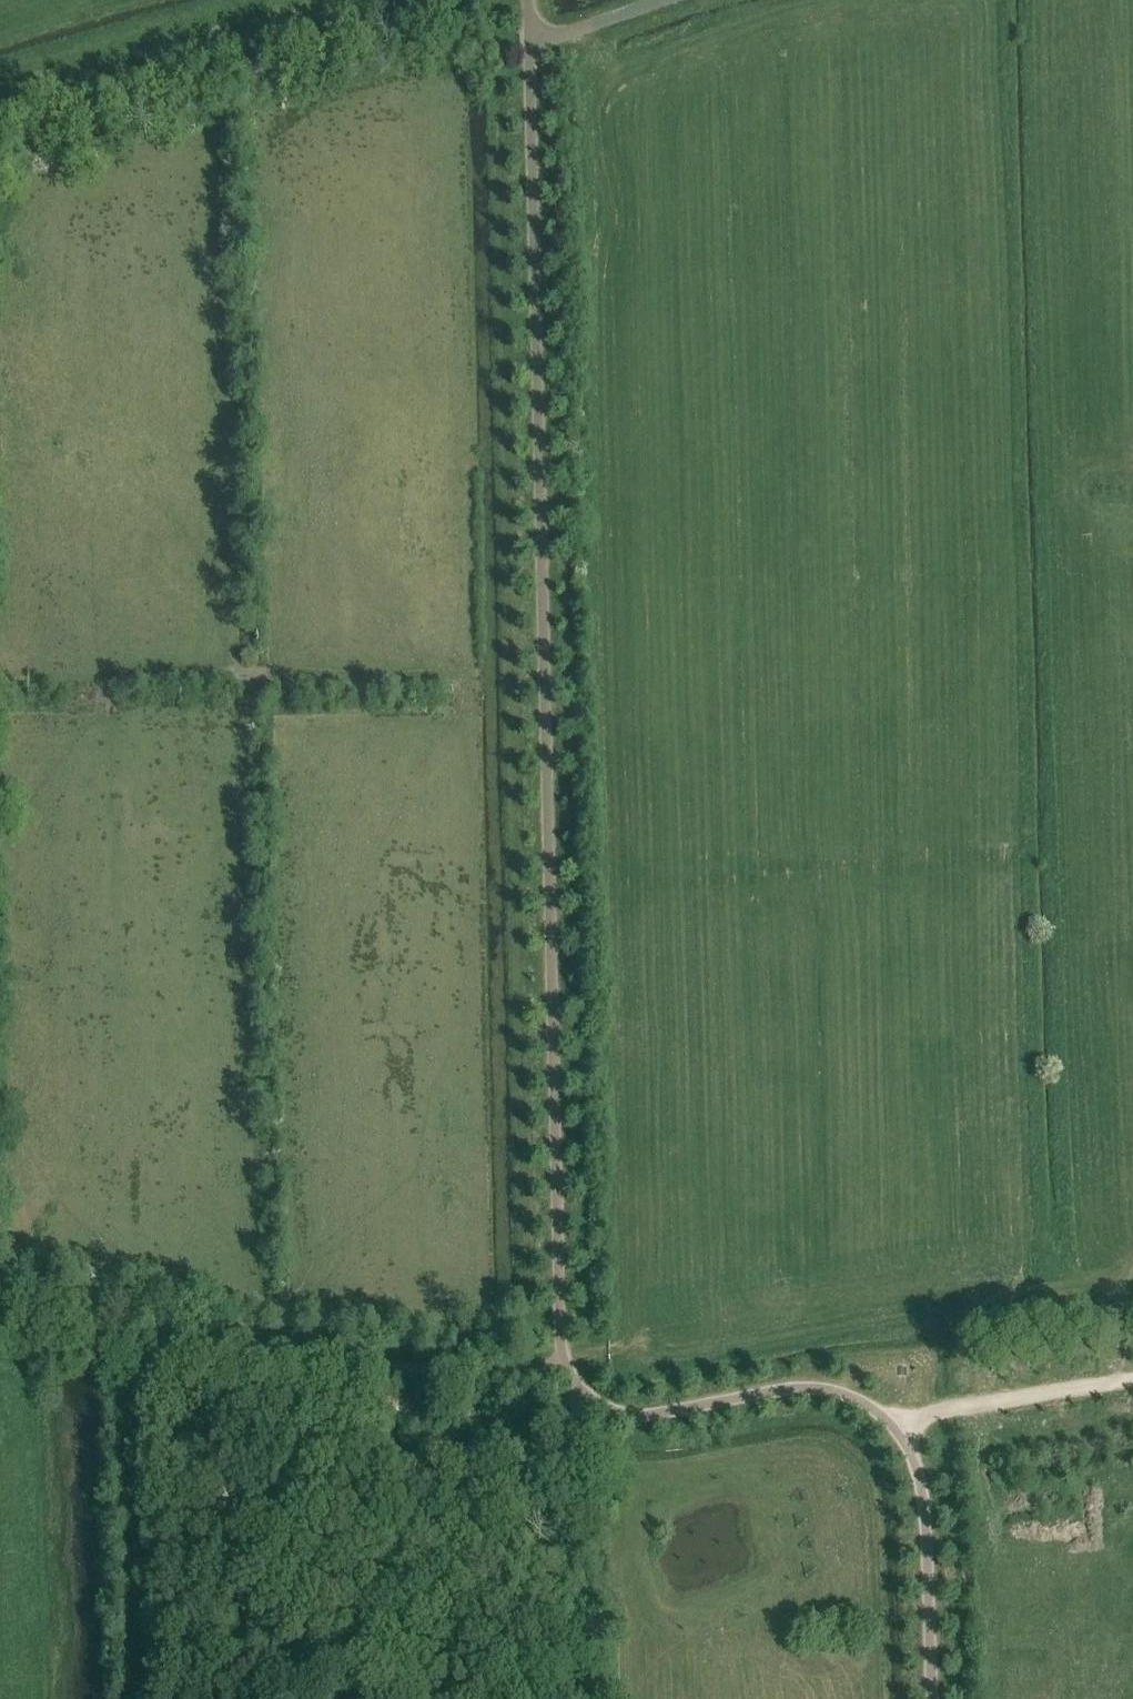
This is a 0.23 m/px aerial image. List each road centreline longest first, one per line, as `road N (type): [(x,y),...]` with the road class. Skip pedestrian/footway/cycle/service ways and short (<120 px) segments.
road 1 (track): [(562,1422),(504,1429),(273,1407),(251,1414),(234,1448),(238,1698)]
road 2 (track): [(1132,1380),(926,1413),(896,1429)]

